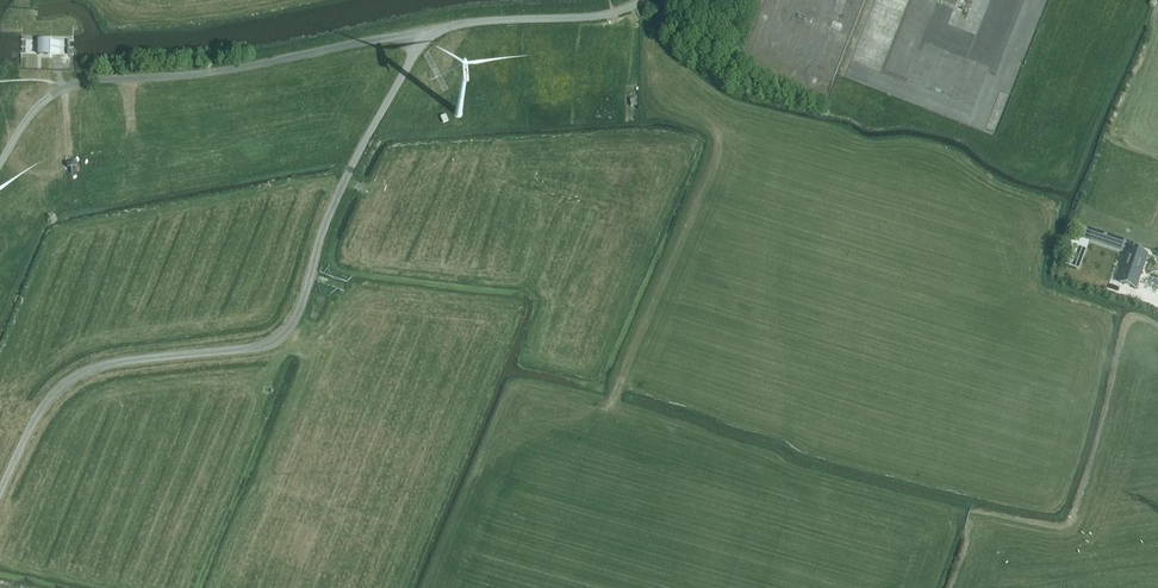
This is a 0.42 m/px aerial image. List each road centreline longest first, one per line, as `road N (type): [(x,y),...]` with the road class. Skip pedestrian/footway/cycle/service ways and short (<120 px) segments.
road 1 (unclassified): [(0,165),(36,108),(81,81),(229,69),(494,20),(604,15),(638,0)]

